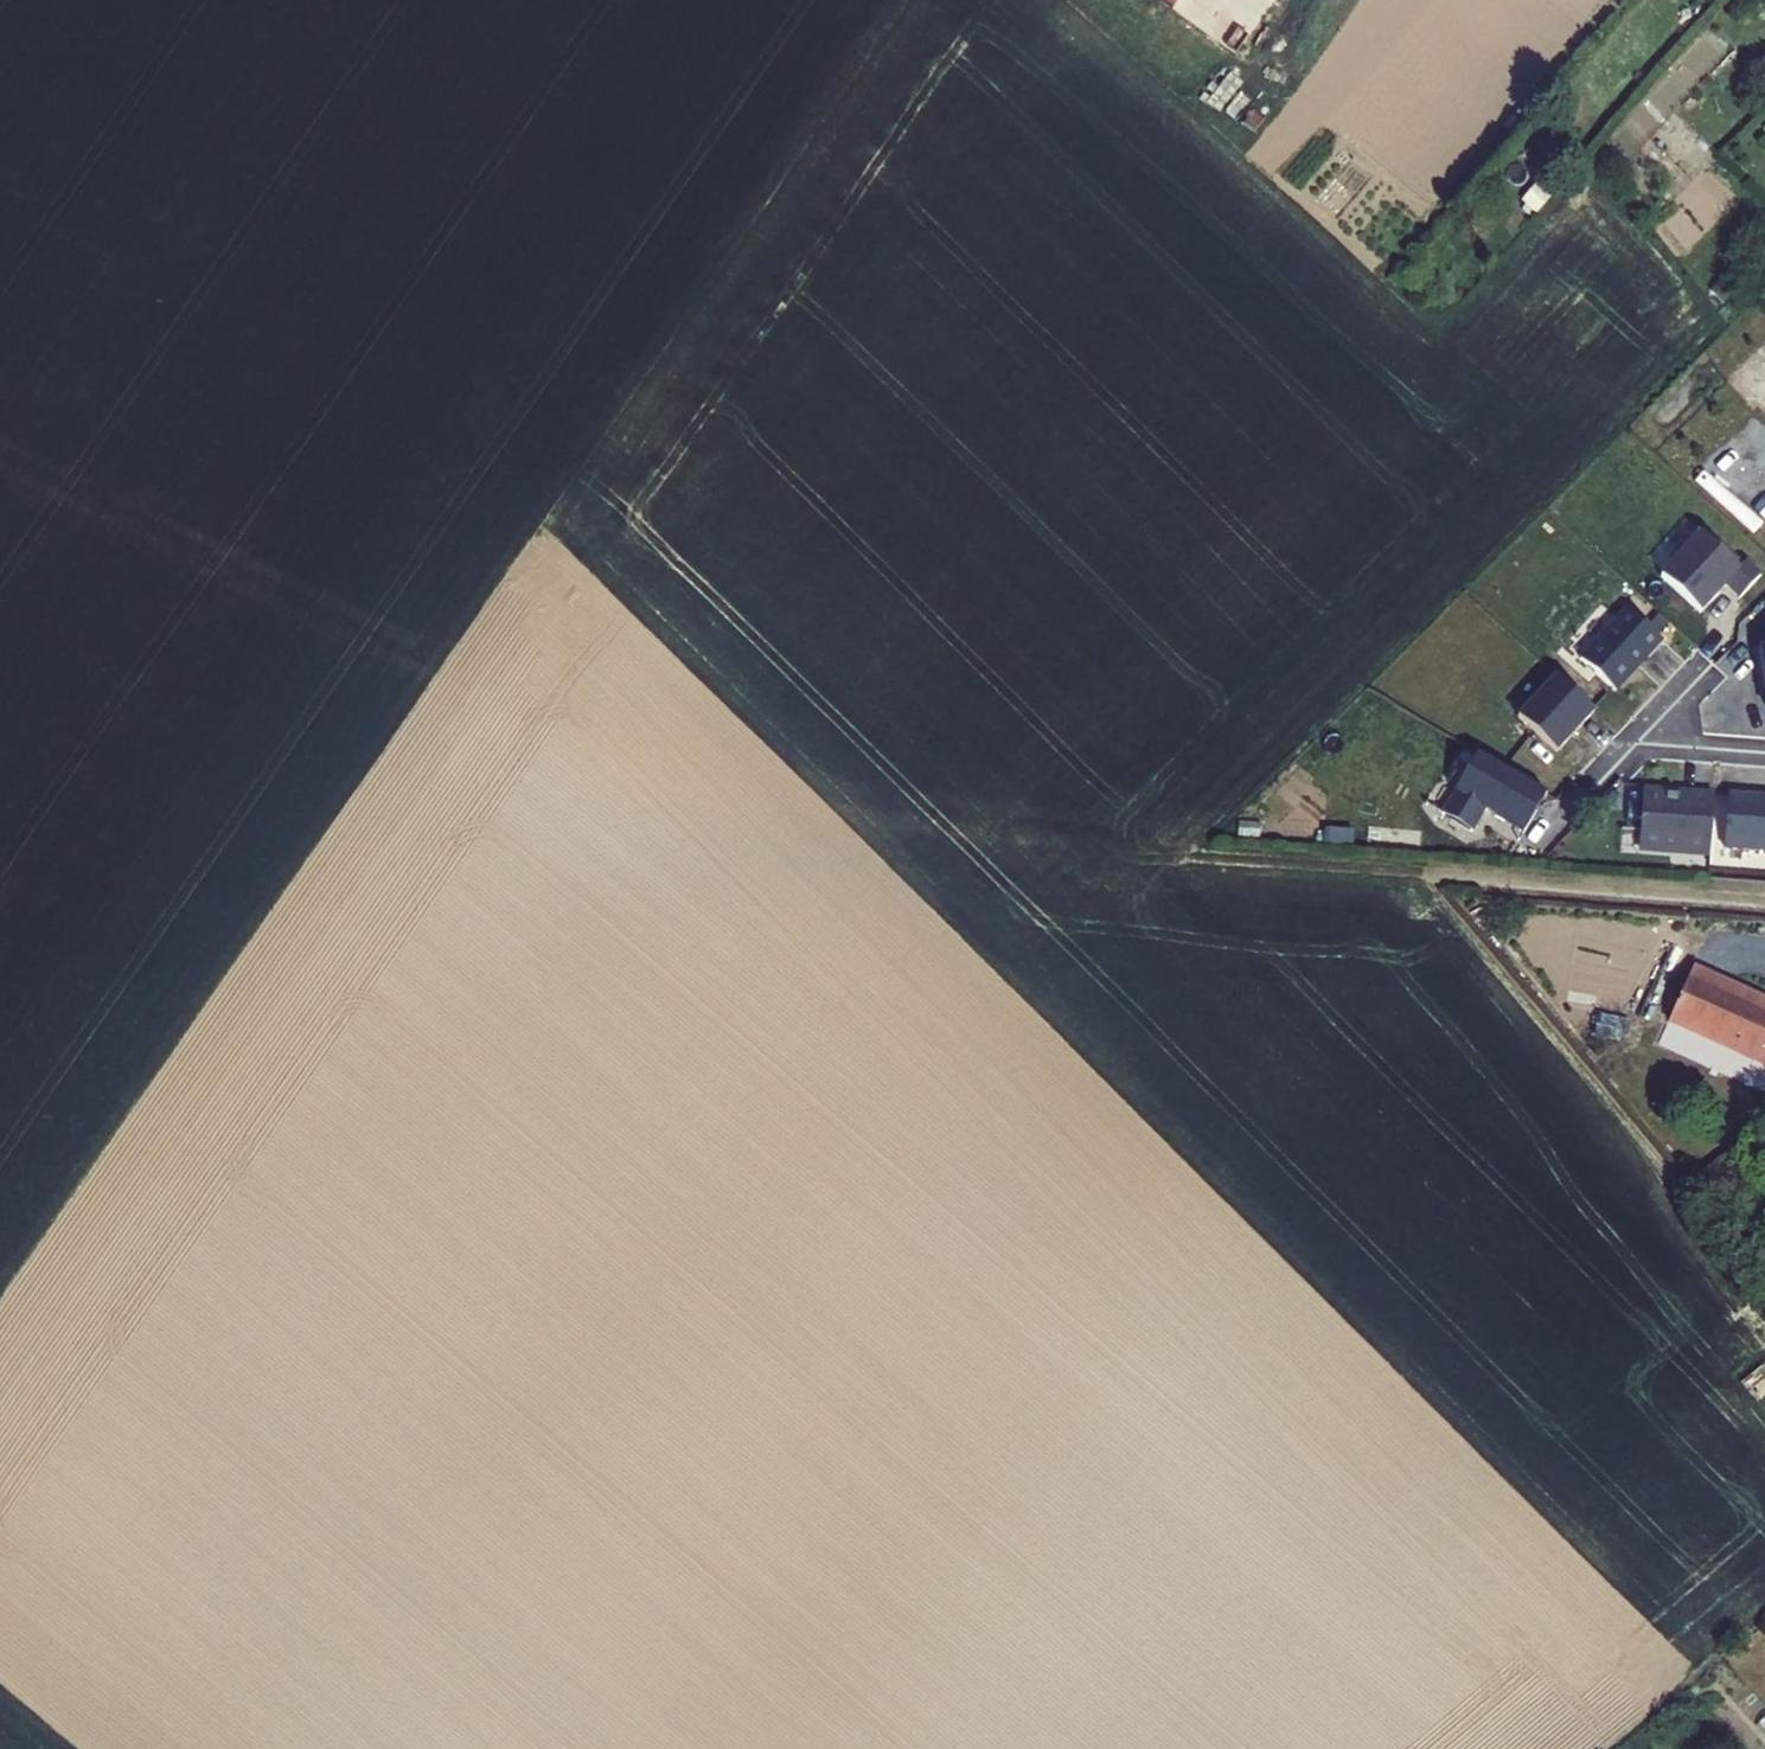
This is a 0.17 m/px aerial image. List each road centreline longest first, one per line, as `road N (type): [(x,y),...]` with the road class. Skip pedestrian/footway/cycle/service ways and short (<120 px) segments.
road 1 (track): [(1764,904),(1200,854)]
road 2 (residential): [(1764,752),(1637,743)]

